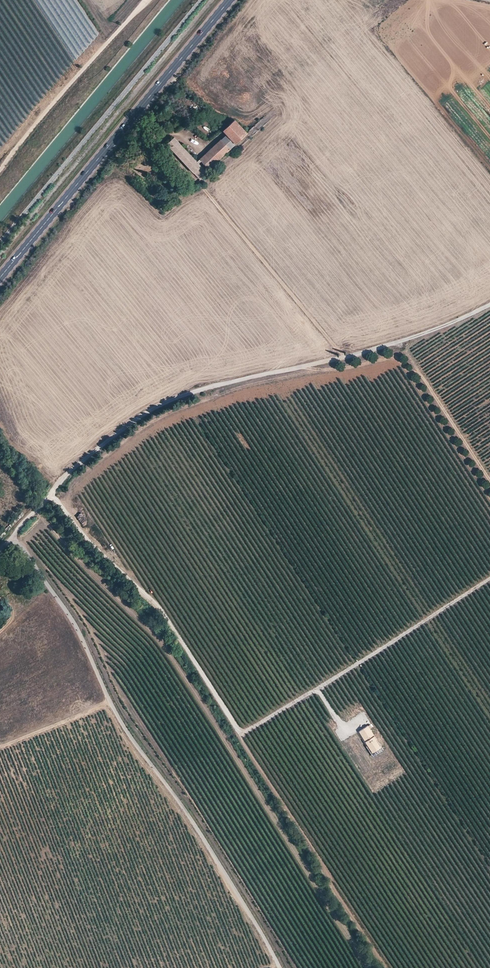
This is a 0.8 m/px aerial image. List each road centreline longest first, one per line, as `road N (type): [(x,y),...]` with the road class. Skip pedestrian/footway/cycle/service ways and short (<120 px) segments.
road 1 (unclassified): [(489,305),(400,342),(154,409),(72,471),(13,537)]
road 2 (unclassified): [(13,537),(69,614),(124,727),(281,967)]
road 3 (secondary): [(0,274),(228,0)]
road 4 (track): [(345,357),(200,185)]
road 5 (track): [(146,0),(0,169)]
road 6 (track): [(489,481),(400,342)]

